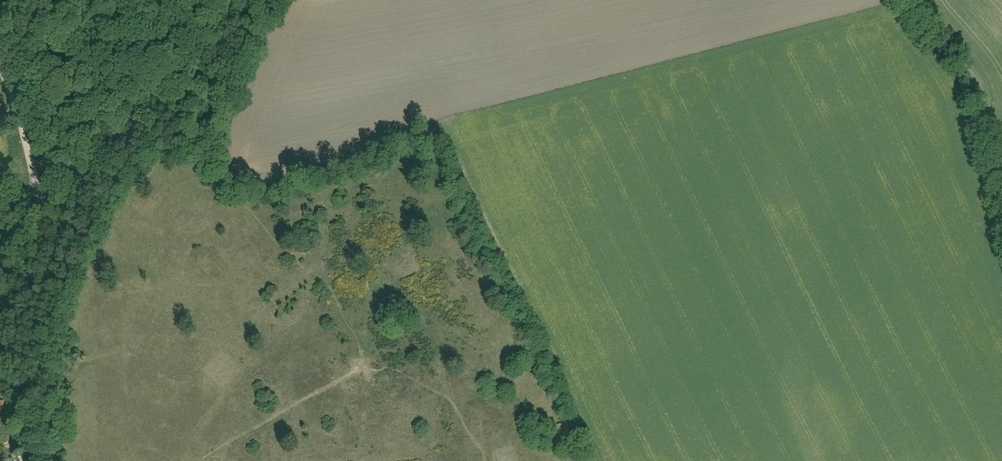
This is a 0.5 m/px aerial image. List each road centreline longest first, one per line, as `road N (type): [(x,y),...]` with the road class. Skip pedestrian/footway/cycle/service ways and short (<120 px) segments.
road 1 (unclassified): [(216,0),(173,69),(0,255)]

